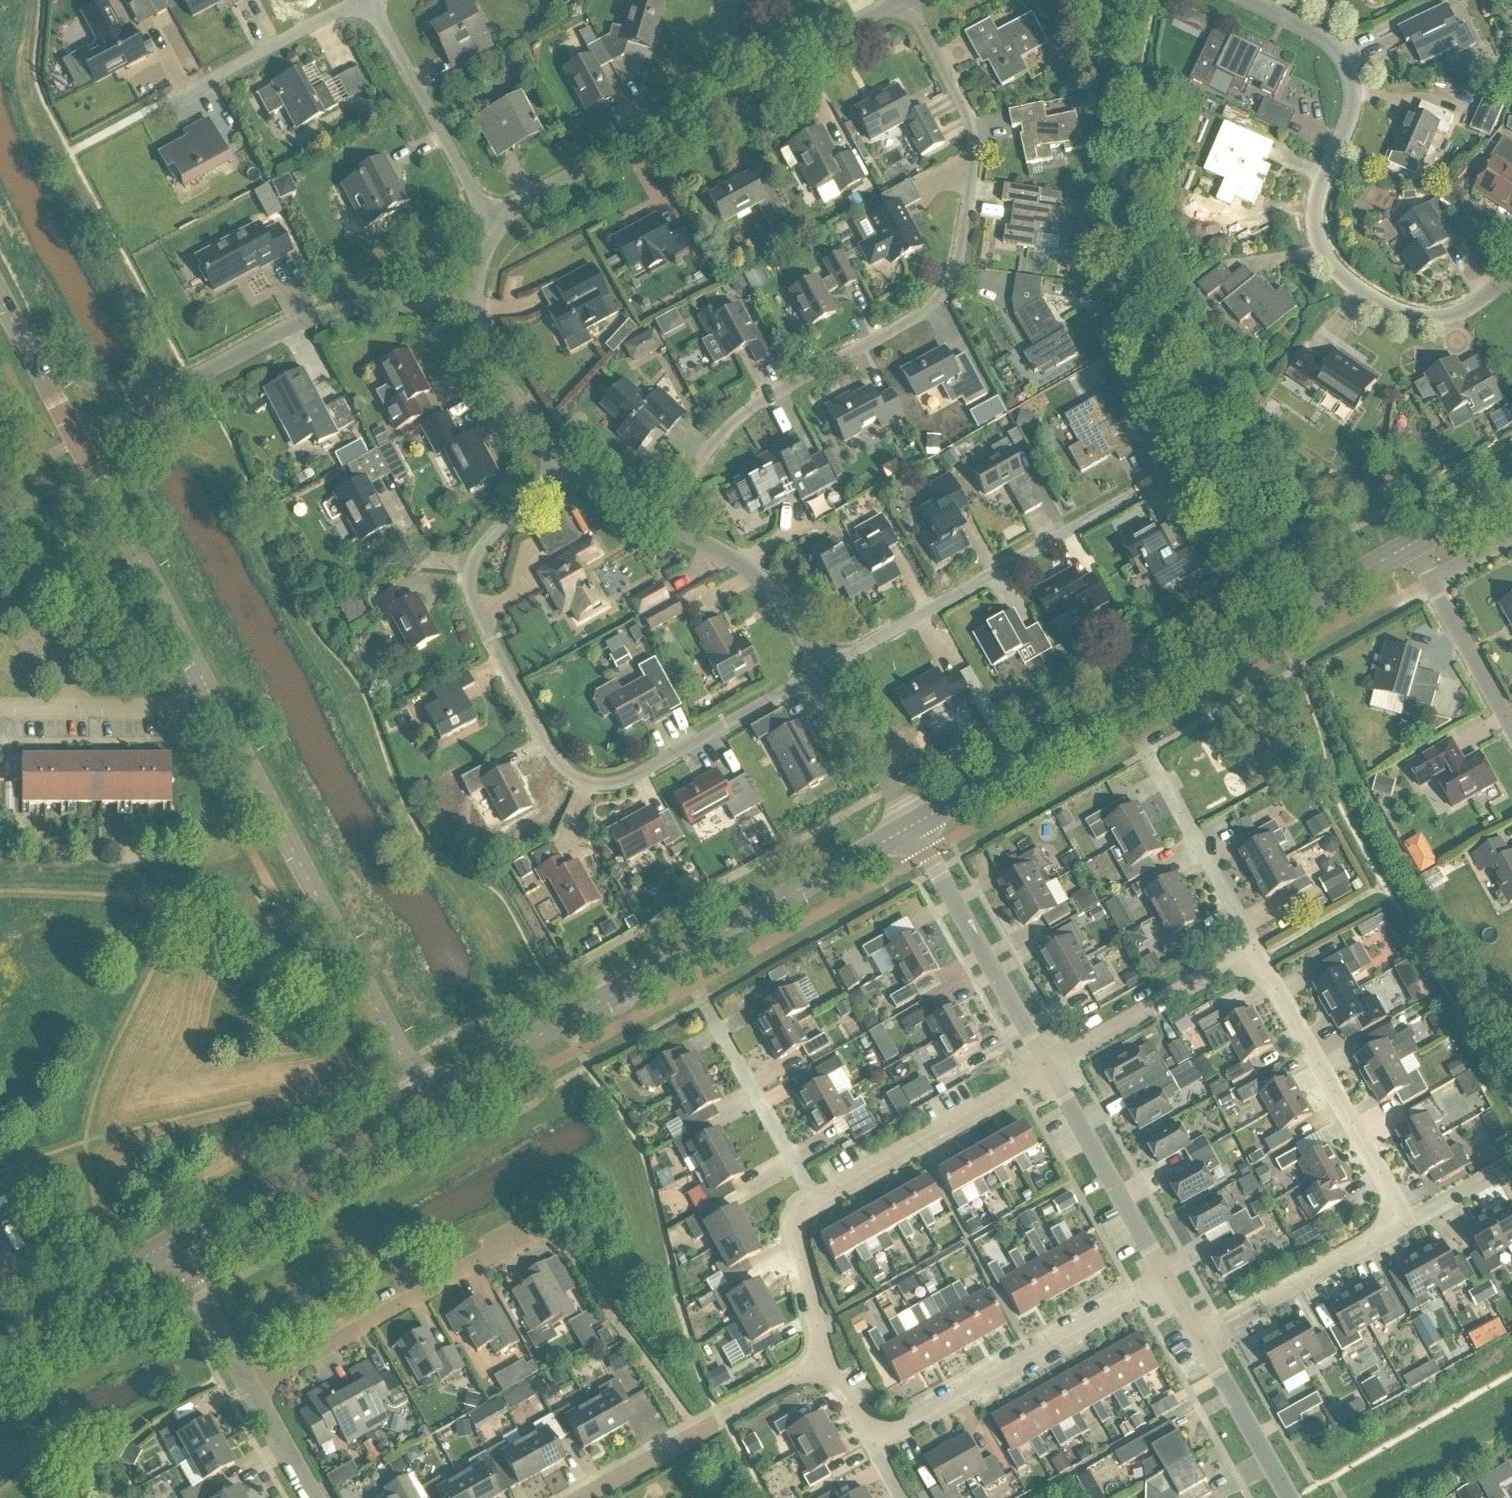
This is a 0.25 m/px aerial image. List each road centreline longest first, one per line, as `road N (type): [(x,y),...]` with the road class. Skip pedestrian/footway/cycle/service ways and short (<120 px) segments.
road 1 (residential): [(677,529),(746,420),(775,393),(907,319),(959,278),(974,131),(908,1)]
road 2 (residential): [(824,674),(613,788),(591,787),(567,773),(478,616),(469,583),(490,540),(559,464)]
road 3 (tertiary): [(916,832),(1410,546)]
road 4 (tertiary): [(428,1100),(916,832)]
road 5 (residential): [(1511,282),(1475,308),(1424,323),(1361,296),(1335,266),(1321,234),(1321,195),(1350,107),(1348,67),(1327,41),(1247,0)]
road 6 (tertiary): [(428,1100),(221,713)]
road 7 (unclassified): [(81,442),(359,313),(485,315)]
road 8 (residential): [(824,674),(1158,478)]
road 9 (residential): [(874,1448),(1166,1285)]
road 10 (residential): [(258,1396),(525,1244)]
road 11 (residential): [(1409,1220),(1259,952)]
road 12 (tertiary): [(221,713),(81,442)]
road 13 (unclassified): [(508,225),(683,99),(715,71),(729,42)]
road 14 (tertiary): [(178,1243),(428,1100)]
road 15 (residential): [(586,1497),(824,1359)]
road 16 (residential): [(1052,1071),(916,832)]
road 17 (residential): [(817,1204),(1052,1071)]
road 18 (residential): [(508,225),(485,204),(368,0)]
road 19 (residential): [(1259,952),(1139,734)]
road 20 (residential): [(817,1204),(699,989)]
road 21 (residential): [(1166,1285),(1052,1071)]
road 22 (residential): [(1199,1339),(1409,1220)]
road 23 (residential): [(1052,1071),(1259,952)]
road 24 (residential): [(159,108),(367,0)]
road 25 (residential): [(0,709),(221,713)]
road 26 (unclassified): [(824,674),(760,585),(677,529)]
road 27 (tertiary): [(0,1344),(178,1243)]
road 28 (residential): [(908,1),(797,50),(729,42)]
road 29 (unclassified): [(916,832),(824,674)]
road 30 (residential): [(1290,1497),(1199,1339)]
road 31 (residential): [(258,1396),(178,1243)]
road 32 (unclassified): [(559,464),(506,372),(485,315)]
road 33 (residential): [(824,1359),(793,1236),(817,1204)]
road 34 (residential): [(1511,724),(1431,580)]
road 35 (tertiary): [(81,442),(11,298)]
road 36 (unclassified): [(677,529),(559,464)]

